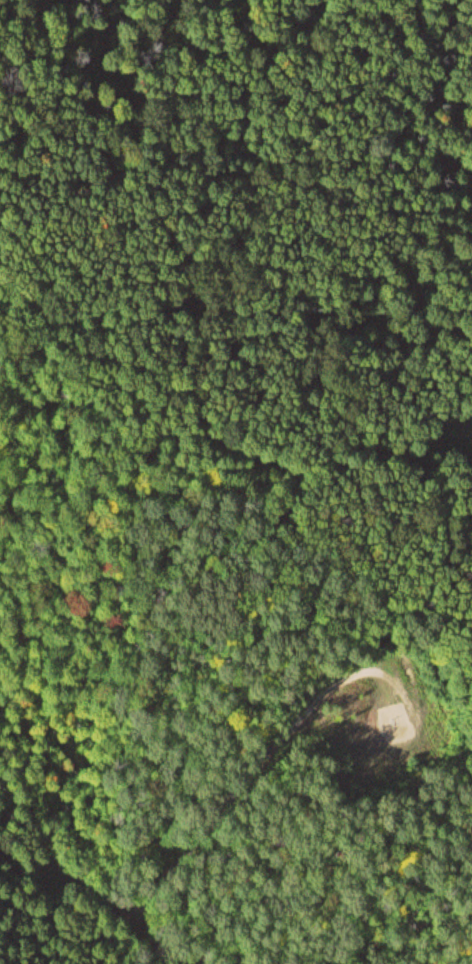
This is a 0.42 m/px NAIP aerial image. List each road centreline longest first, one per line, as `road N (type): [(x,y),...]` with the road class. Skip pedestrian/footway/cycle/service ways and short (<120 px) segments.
road 1 (track): [(0,794),(169,963)]

